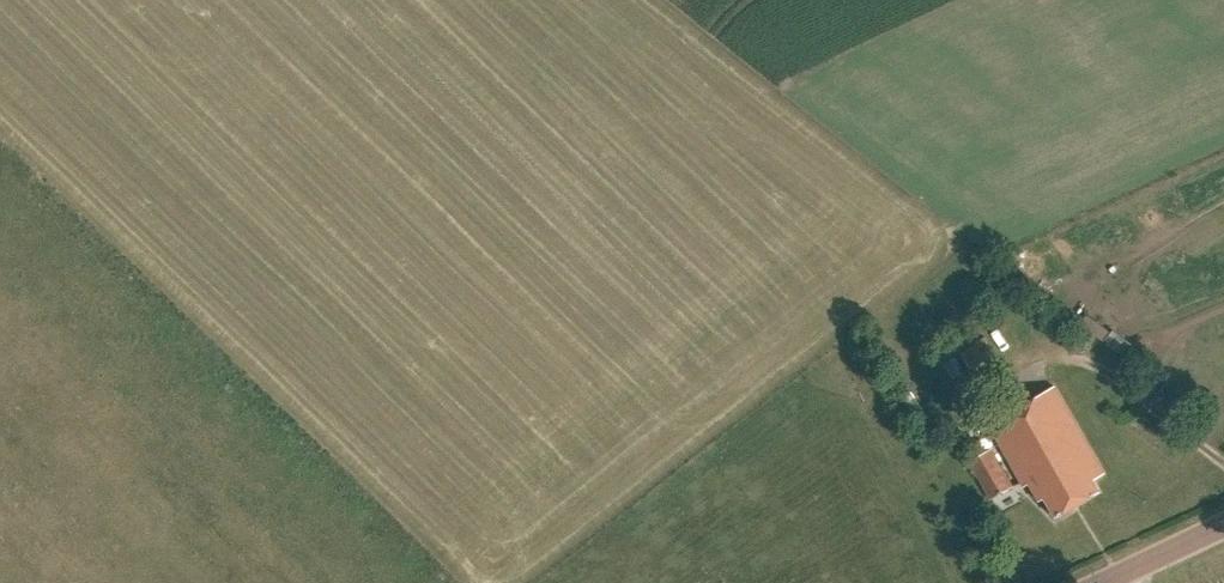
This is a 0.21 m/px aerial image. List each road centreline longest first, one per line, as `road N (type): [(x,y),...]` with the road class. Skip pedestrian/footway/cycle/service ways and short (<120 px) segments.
road 1 (unclassified): [(1102,582),(1223,525)]

